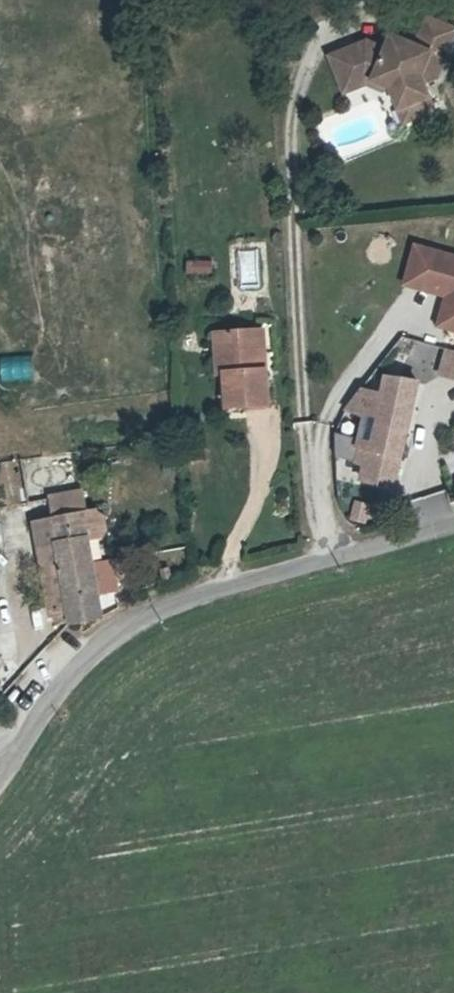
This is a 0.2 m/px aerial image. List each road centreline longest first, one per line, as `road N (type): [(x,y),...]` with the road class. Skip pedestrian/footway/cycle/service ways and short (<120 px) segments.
road 1 (unclassified): [(0,777),(62,689),(115,640),(174,611),(453,525)]

